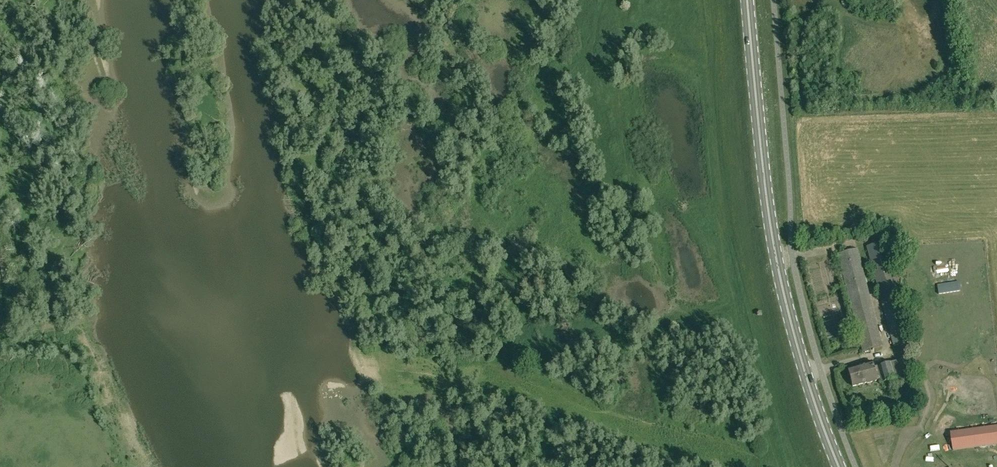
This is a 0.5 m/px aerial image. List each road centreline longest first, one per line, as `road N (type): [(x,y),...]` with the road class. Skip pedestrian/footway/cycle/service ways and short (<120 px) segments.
road 1 (primary): [(838,466),(774,251),(747,0)]

